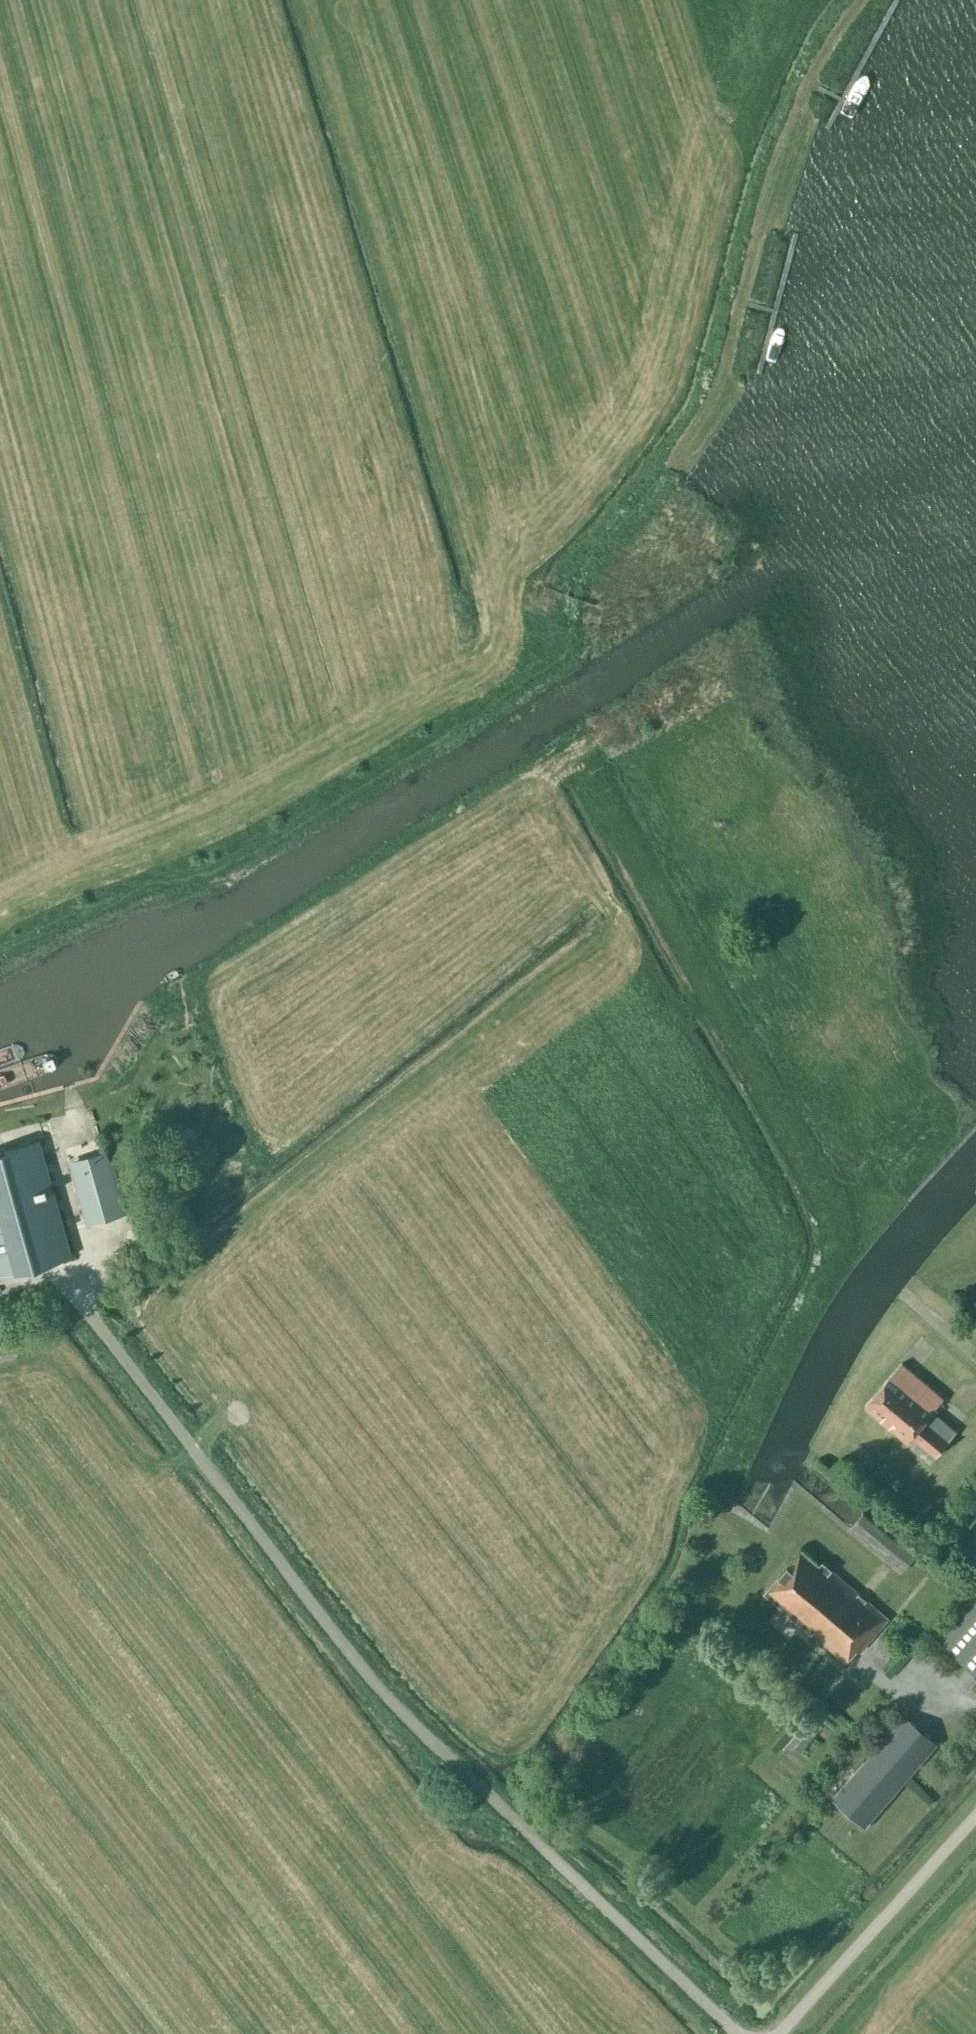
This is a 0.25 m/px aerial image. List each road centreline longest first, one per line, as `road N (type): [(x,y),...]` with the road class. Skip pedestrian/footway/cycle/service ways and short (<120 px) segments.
road 1 (unclassified): [(778,2033),(975,1815)]

